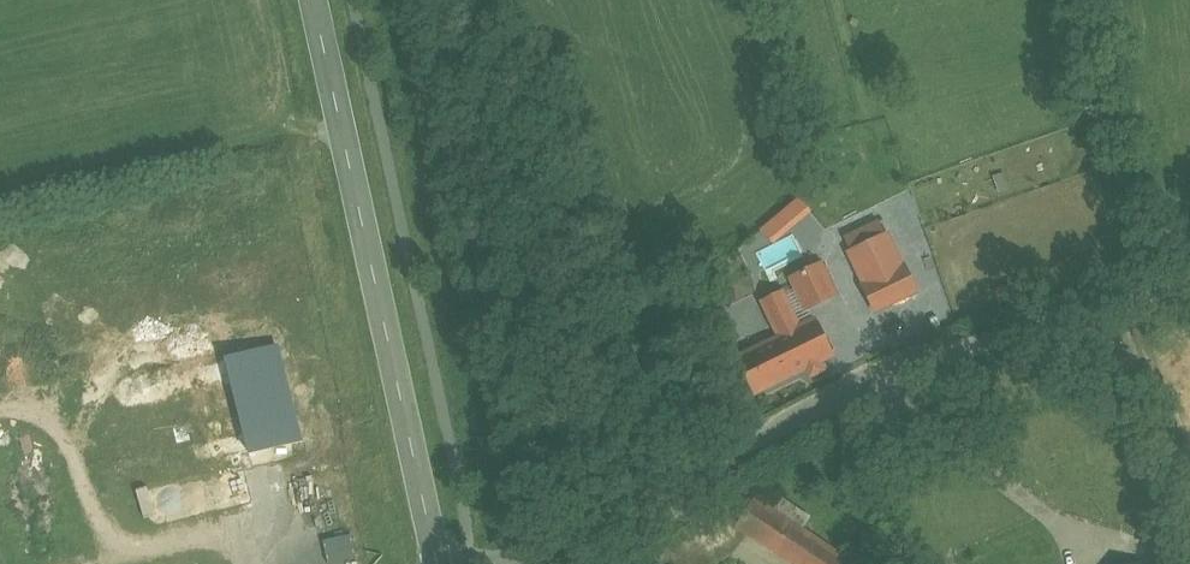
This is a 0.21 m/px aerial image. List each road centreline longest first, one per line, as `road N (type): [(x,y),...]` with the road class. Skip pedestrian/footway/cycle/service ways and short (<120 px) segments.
road 1 (unclassified): [(1189,281),(860,382),(491,563)]
road 2 (secondary): [(441,563),(315,0)]

